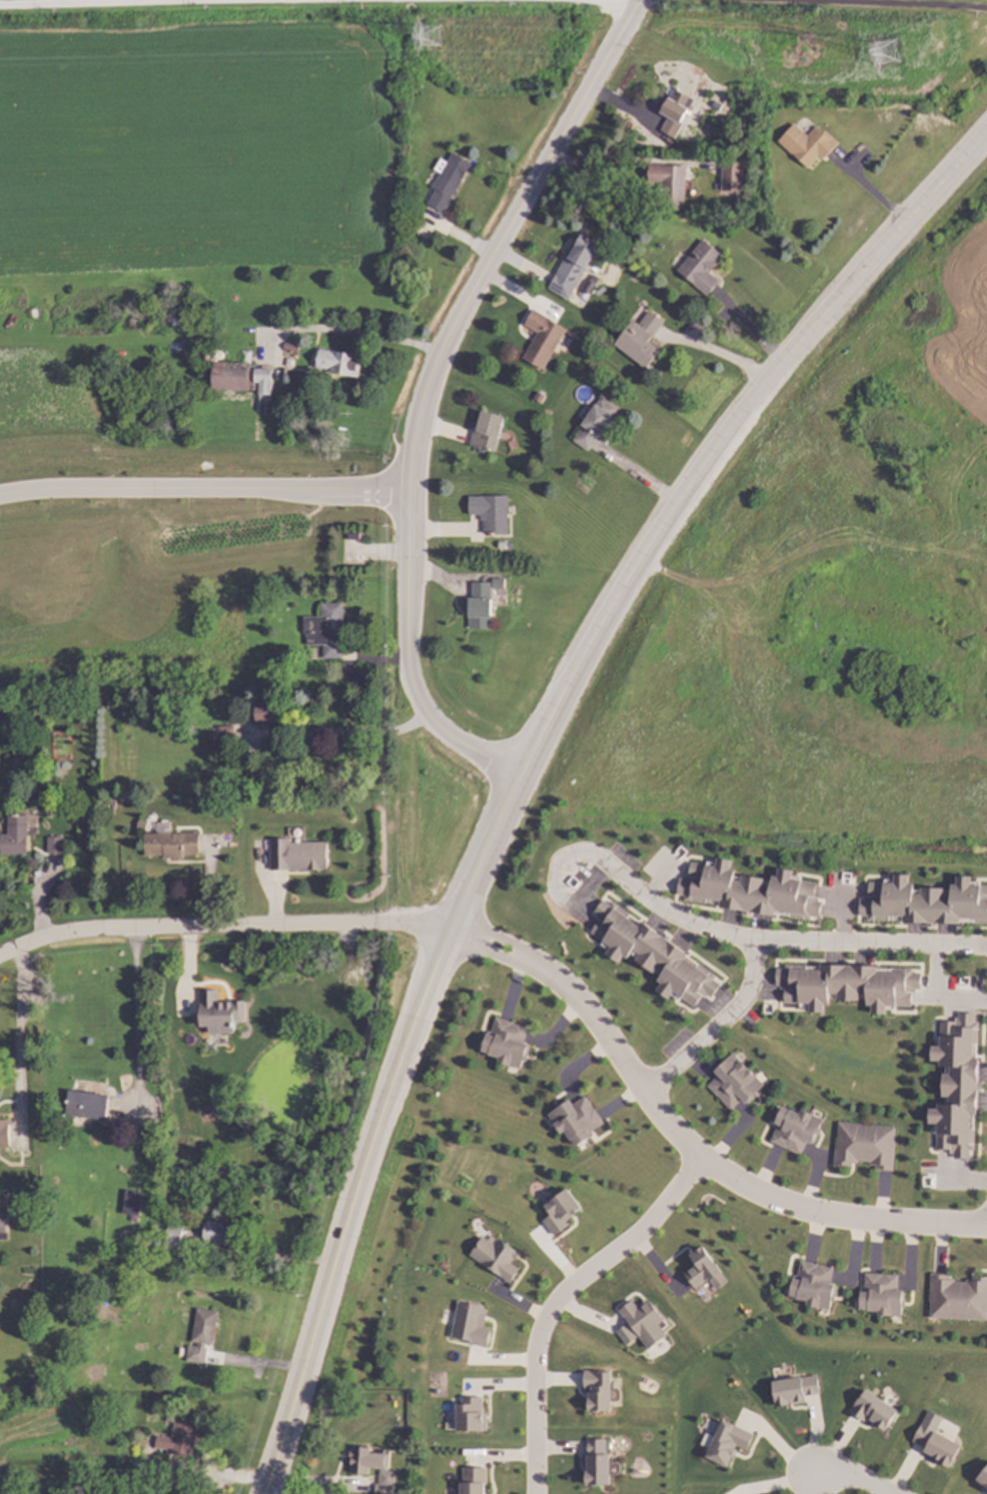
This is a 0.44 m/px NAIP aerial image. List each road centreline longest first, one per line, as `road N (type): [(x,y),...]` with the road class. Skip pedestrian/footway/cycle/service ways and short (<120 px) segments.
road 1 (secondary): [(986,131),(764,379),(678,499),(553,711),(451,938)]
road 2 (residential): [(451,938),(557,982),(601,1026),(689,1148),(723,1178),(797,1216),(986,1224)]
road 3 (tertiary): [(481,274),(415,416),(405,484),(405,667),(420,707),(453,741),(524,776)]
road 4 (secondary): [(416,1027),(371,1143),(265,1493)]
road 5 (residential): [(451,938),(410,924),(86,931),(0,956)]
road 6 (residential): [(986,960),(935,951),(753,950),(697,938),(583,868)]
road 7 (residential): [(699,1156),(651,1222),(561,1306),(543,1336),(537,1493)]
road 8 (tertiary): [(638,0),(481,274)]
road 9 (residential): [(753,950),(761,982),(741,1012),(645,1090)]

